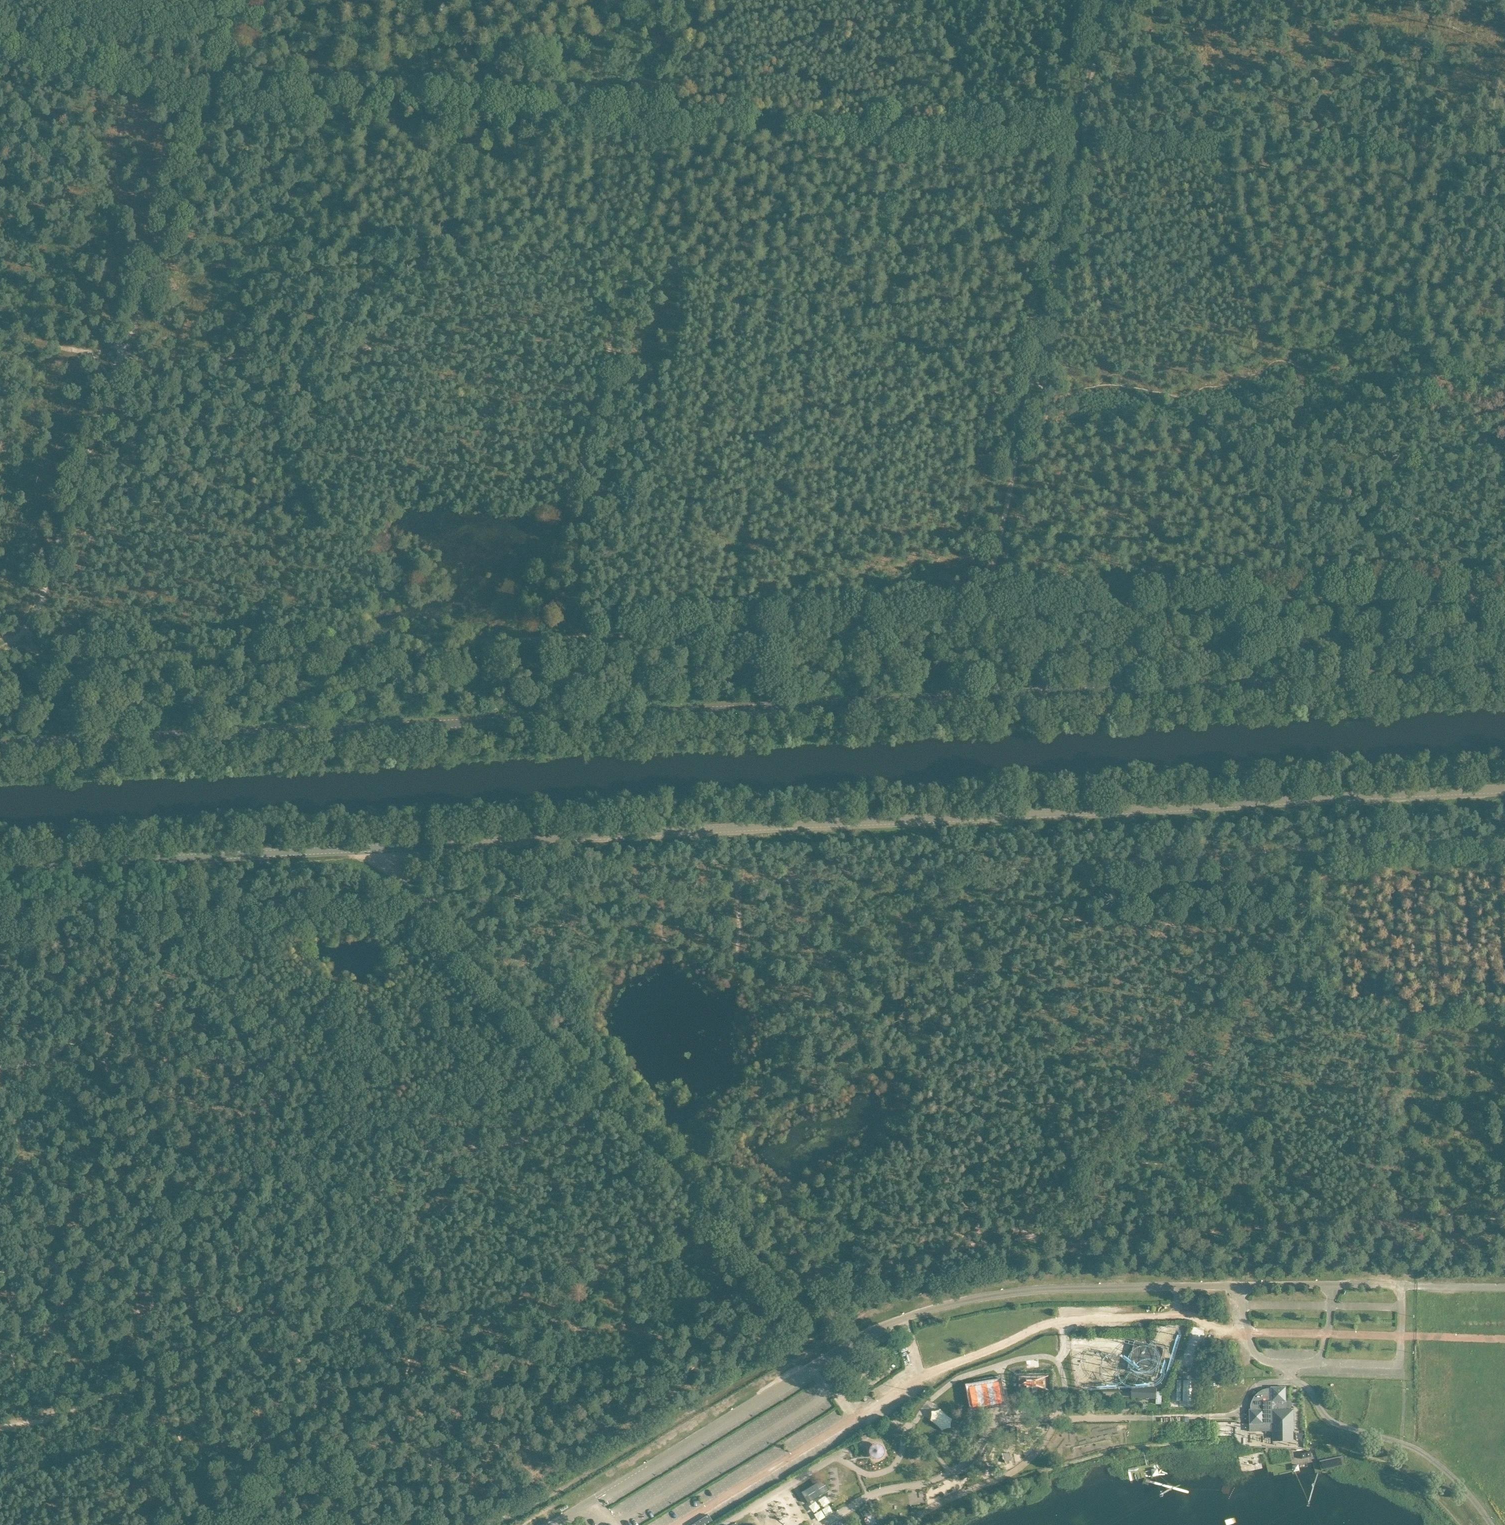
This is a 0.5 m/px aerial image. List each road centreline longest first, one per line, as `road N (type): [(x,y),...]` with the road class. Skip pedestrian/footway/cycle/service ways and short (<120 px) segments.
road 1 (unclassified): [(0,867),(1504,789)]
road 2 (tertiary): [(0,746),(1504,672)]
road 3 (track): [(1504,600),(1374,597),(505,639)]
road 4 (unclassified): [(551,1524),(862,1333),(928,1307),(1066,1289),(1403,1285)]
road 5 (track): [(214,87),(670,117),(566,470)]
road 6 (track): [(1094,0),(977,617)]
road 7 (track): [(505,639),(90,661),(12,646)]
road 8 (track): [(1063,140),(1504,157)]
road 9 (track): [(12,646),(67,700),(319,702),(378,728)]
road 10 (track): [(214,87),(122,358)]
road 11 (track): [(0,30),(214,87)]
road 12 (track): [(122,358),(71,513)]
road 13 (track): [(0,330),(122,358)]

